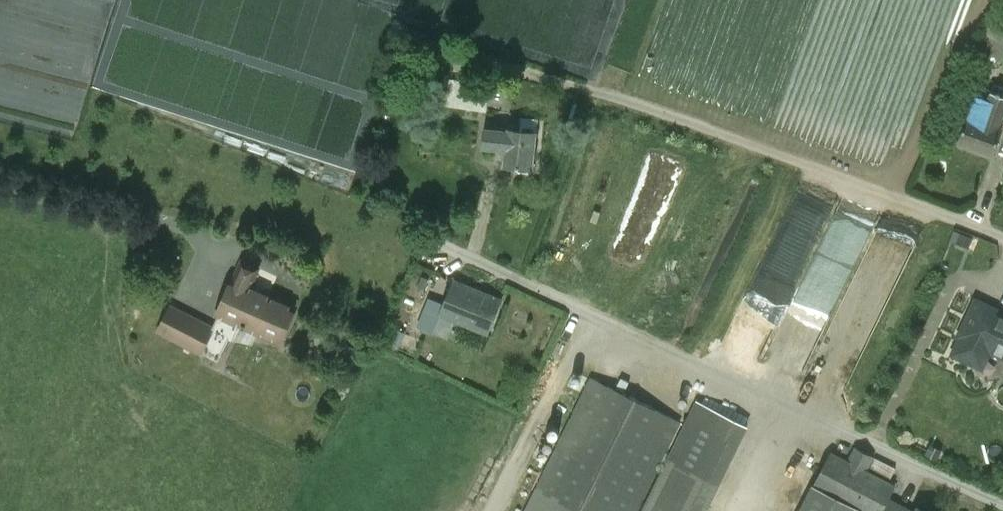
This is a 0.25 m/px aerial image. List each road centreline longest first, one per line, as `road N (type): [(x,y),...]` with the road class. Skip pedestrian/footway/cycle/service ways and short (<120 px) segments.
road 1 (unclassified): [(609,110),(1002,246)]

